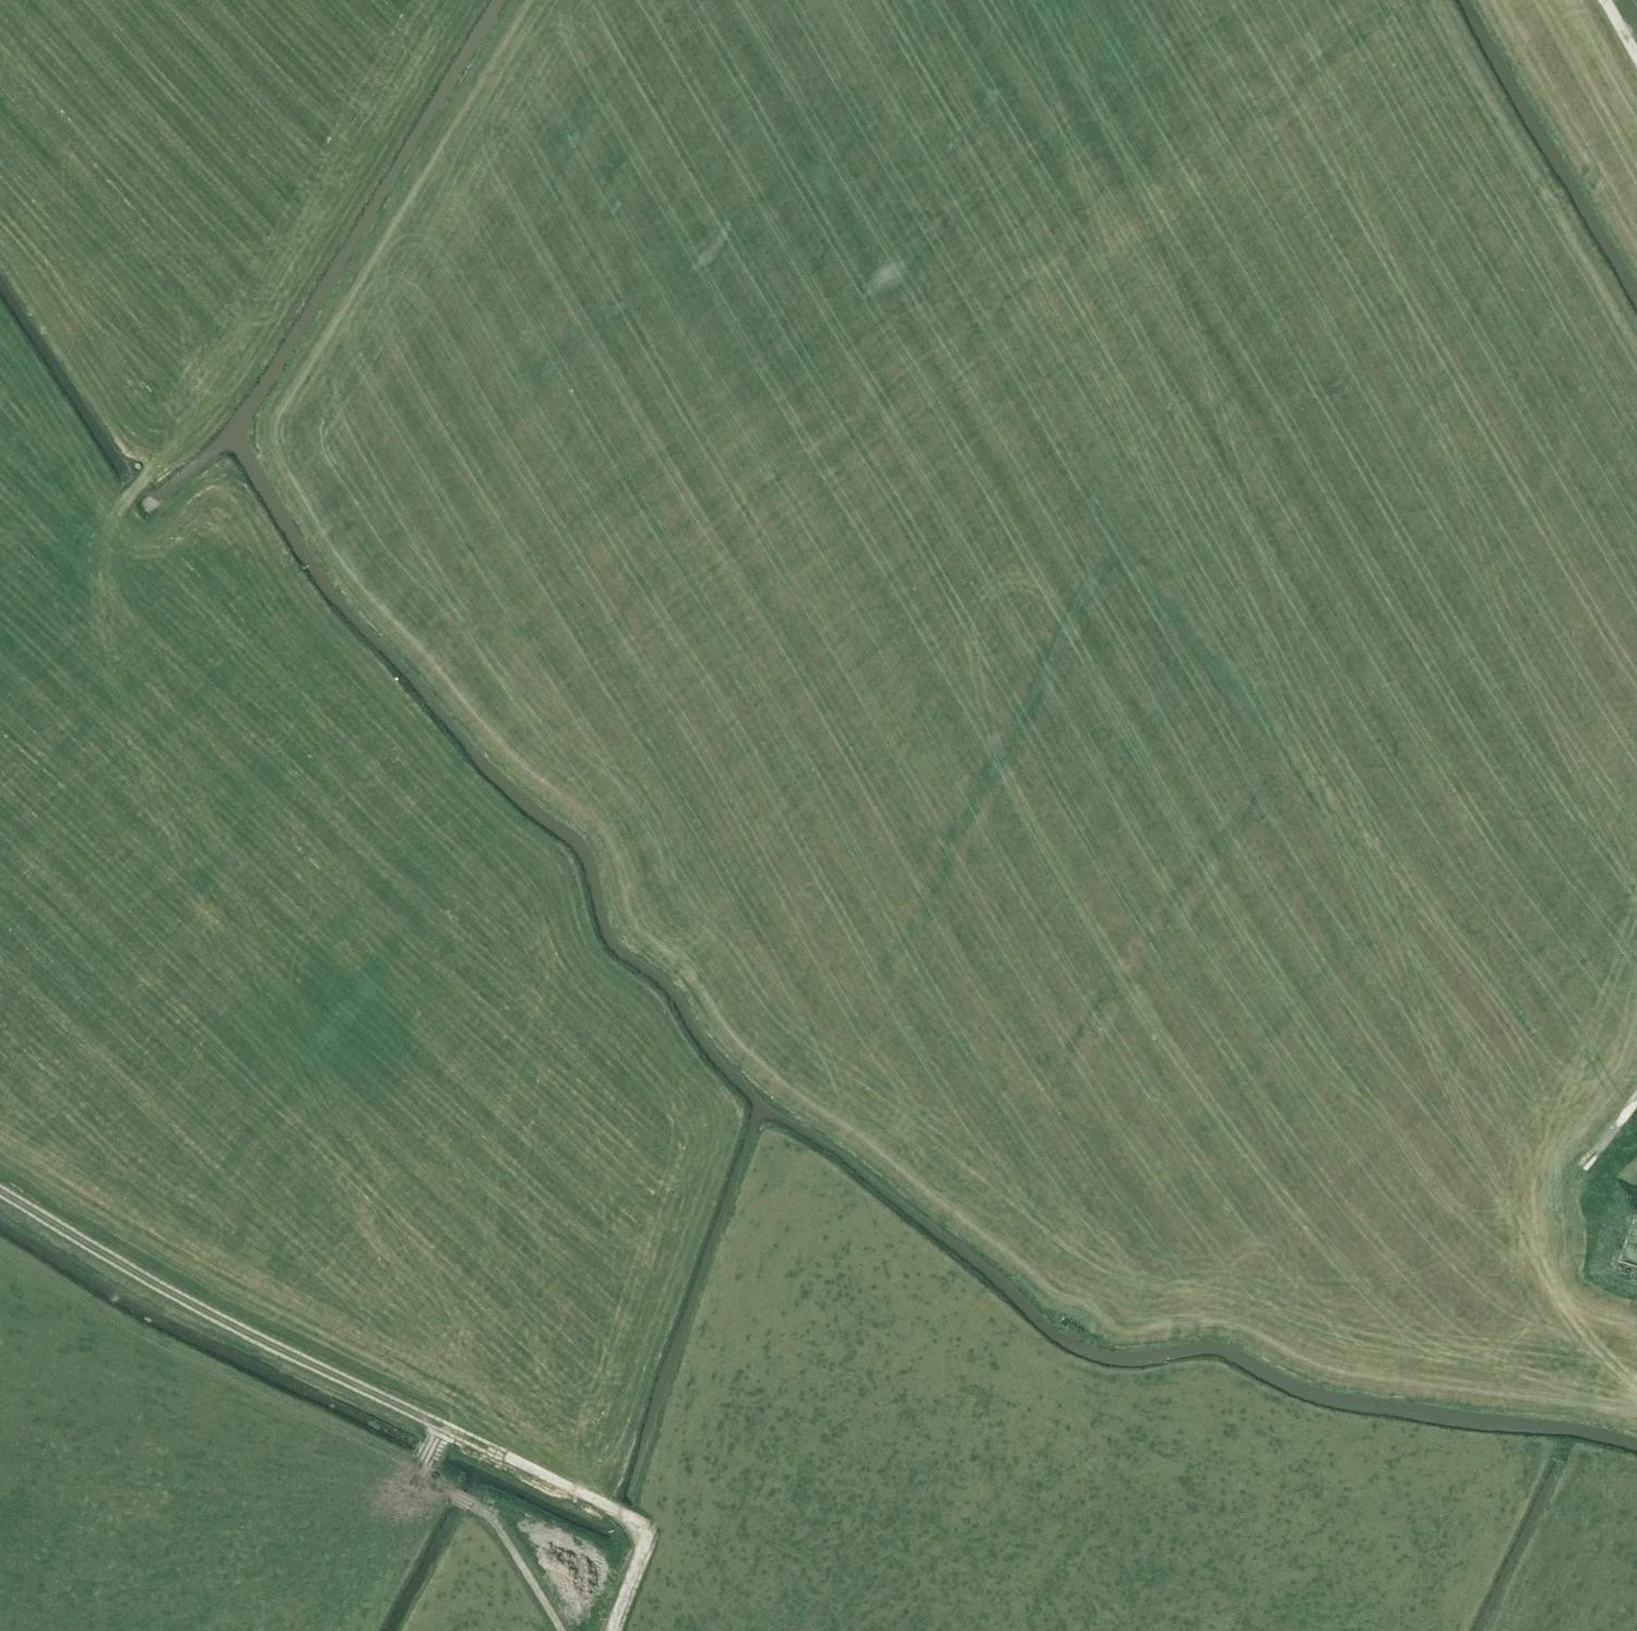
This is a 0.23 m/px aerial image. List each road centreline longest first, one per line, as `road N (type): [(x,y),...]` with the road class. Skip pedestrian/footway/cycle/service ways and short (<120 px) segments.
road 1 (track): [(613,1630),(645,1548),(635,1521),(268,1344),(0,1191)]

